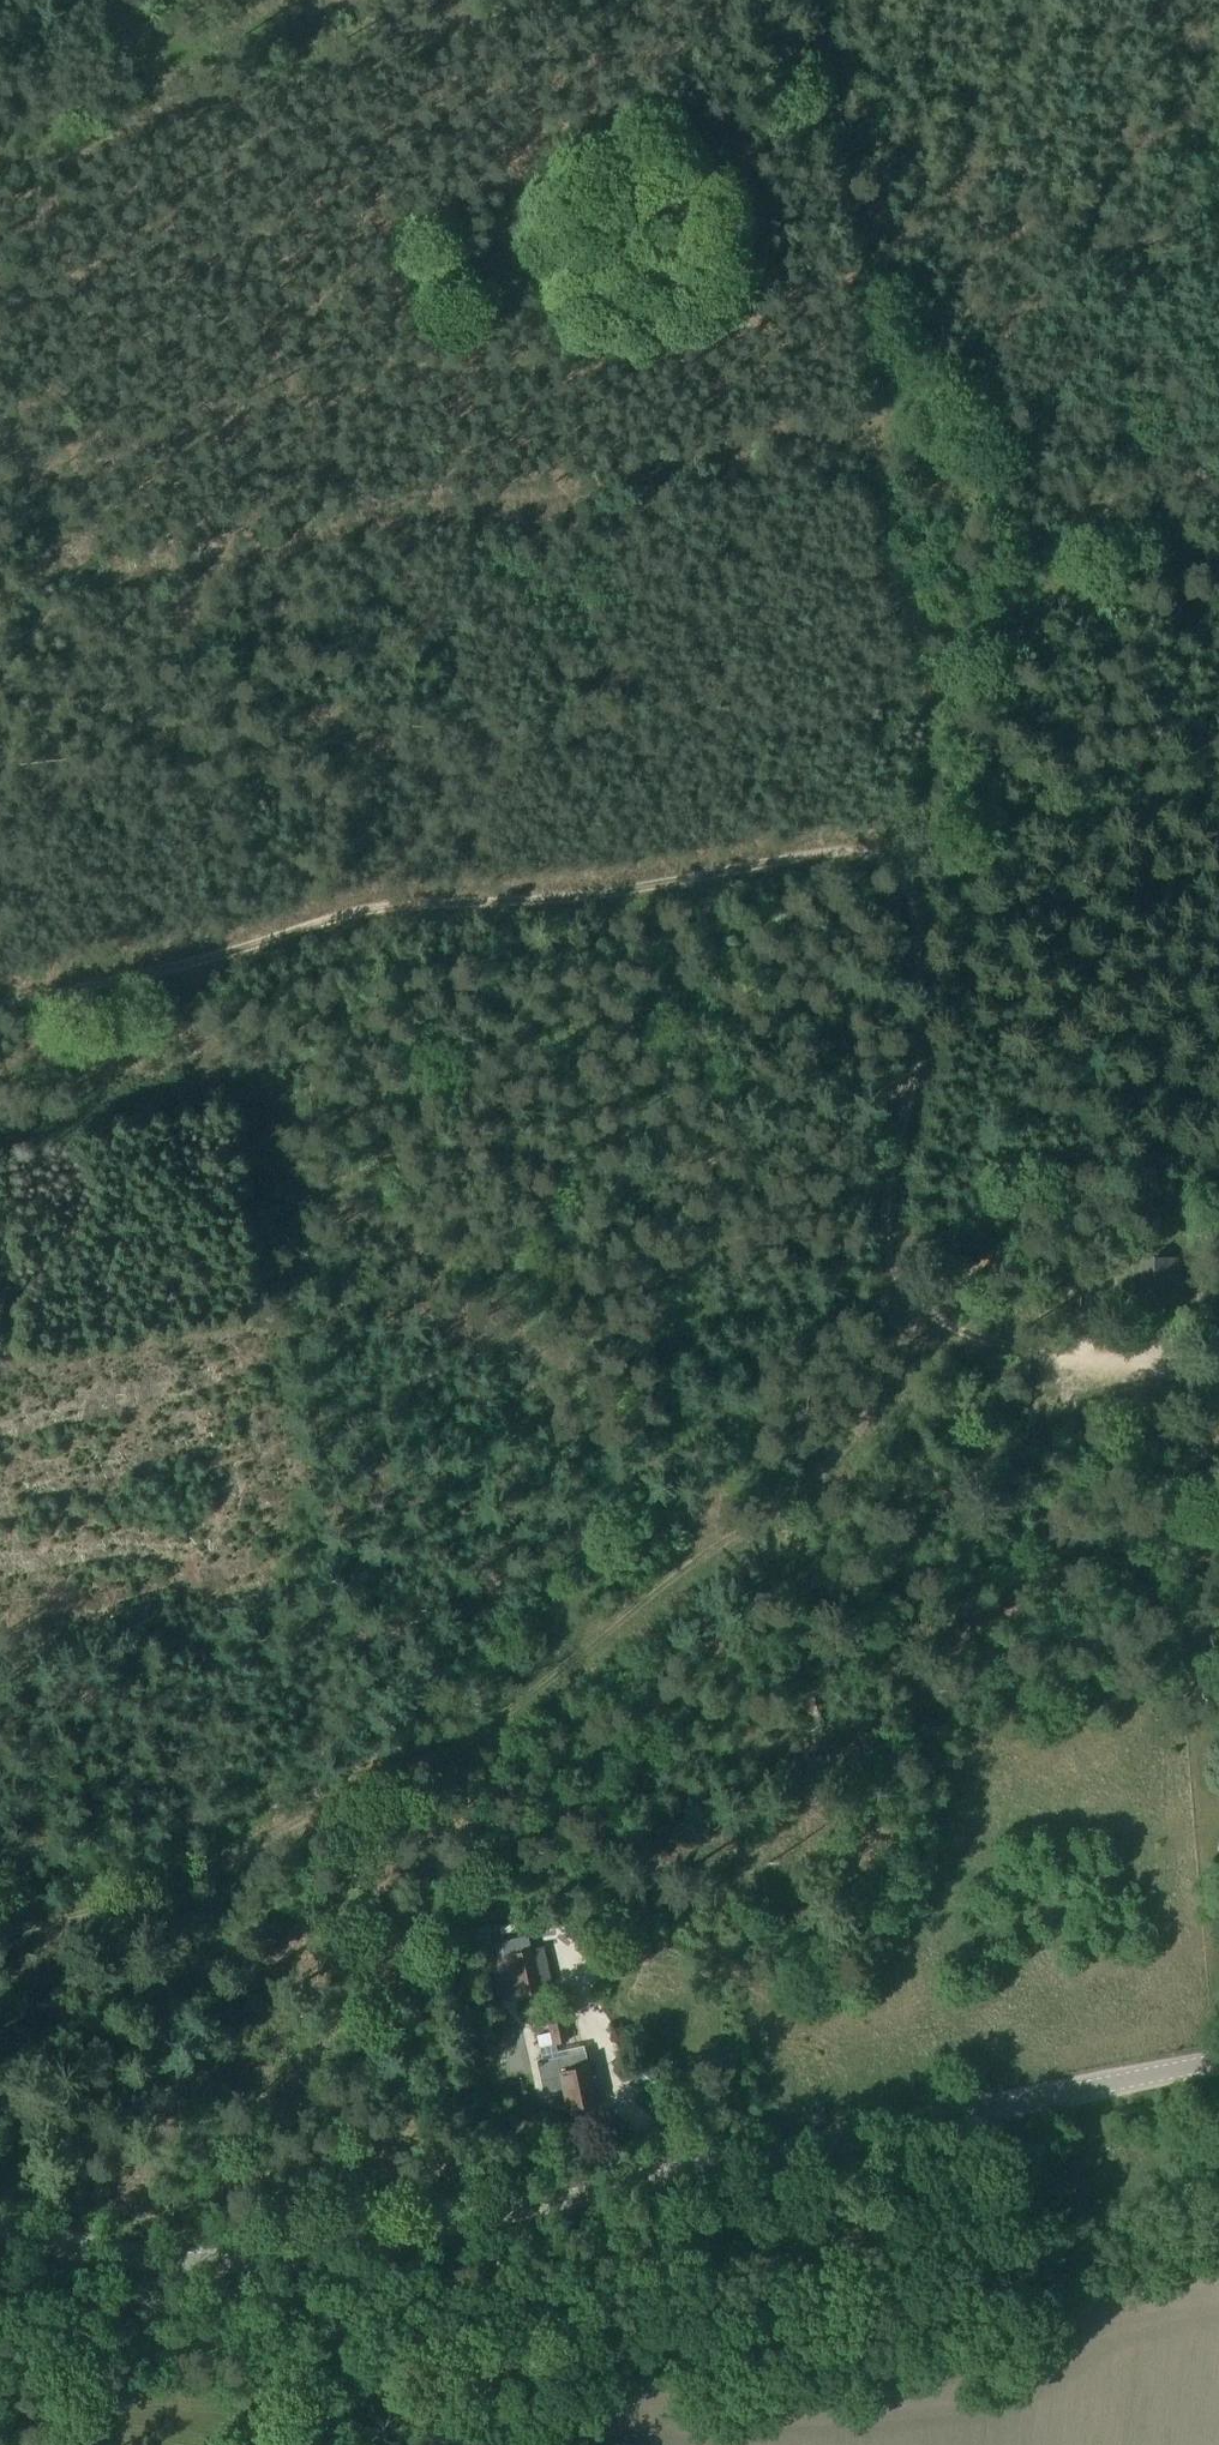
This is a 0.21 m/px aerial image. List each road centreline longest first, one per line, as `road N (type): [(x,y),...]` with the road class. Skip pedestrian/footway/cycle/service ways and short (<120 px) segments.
road 1 (track): [(947,1327),(906,1291),(884,1239),(918,1028),(912,896),(879,858),(839,852),(565,900),(422,903),(332,918),(209,958),(0,1008)]
road 2 (tertiary): [(1218,2063),(493,2225),(334,2247),(221,2258),(0,2225)]
road 3 (track): [(0,1911),(121,1889),(216,1861),(284,1834),(484,1725),(583,1664),(776,1513),(905,1345),(947,1327)]
road 4 (track): [(947,1327),(1061,1361),(1139,1362),(1218,1386)]

